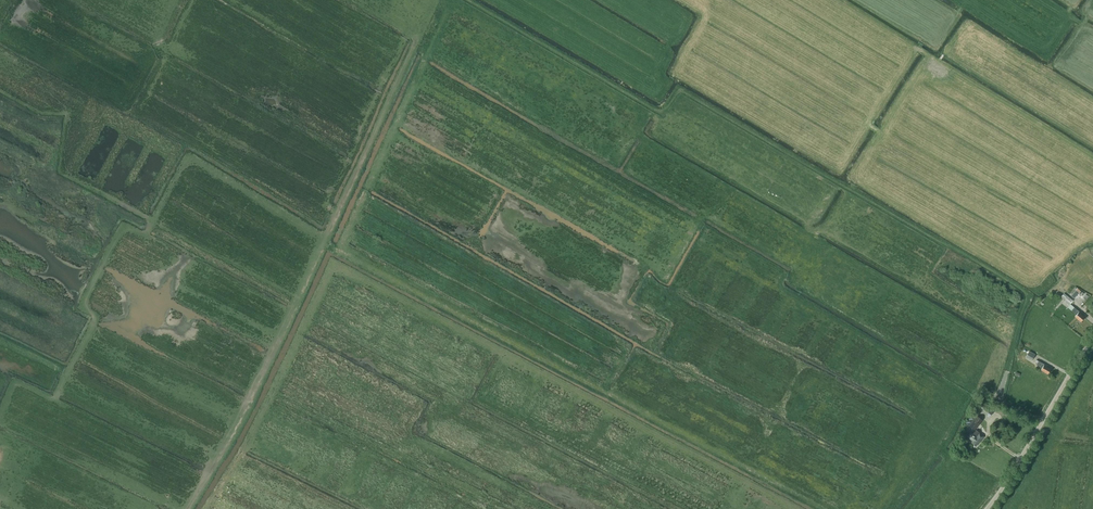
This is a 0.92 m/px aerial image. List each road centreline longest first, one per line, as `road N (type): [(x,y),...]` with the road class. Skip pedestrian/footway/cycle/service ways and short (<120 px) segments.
road 1 (tertiary): [(986,508),(1092,338)]

